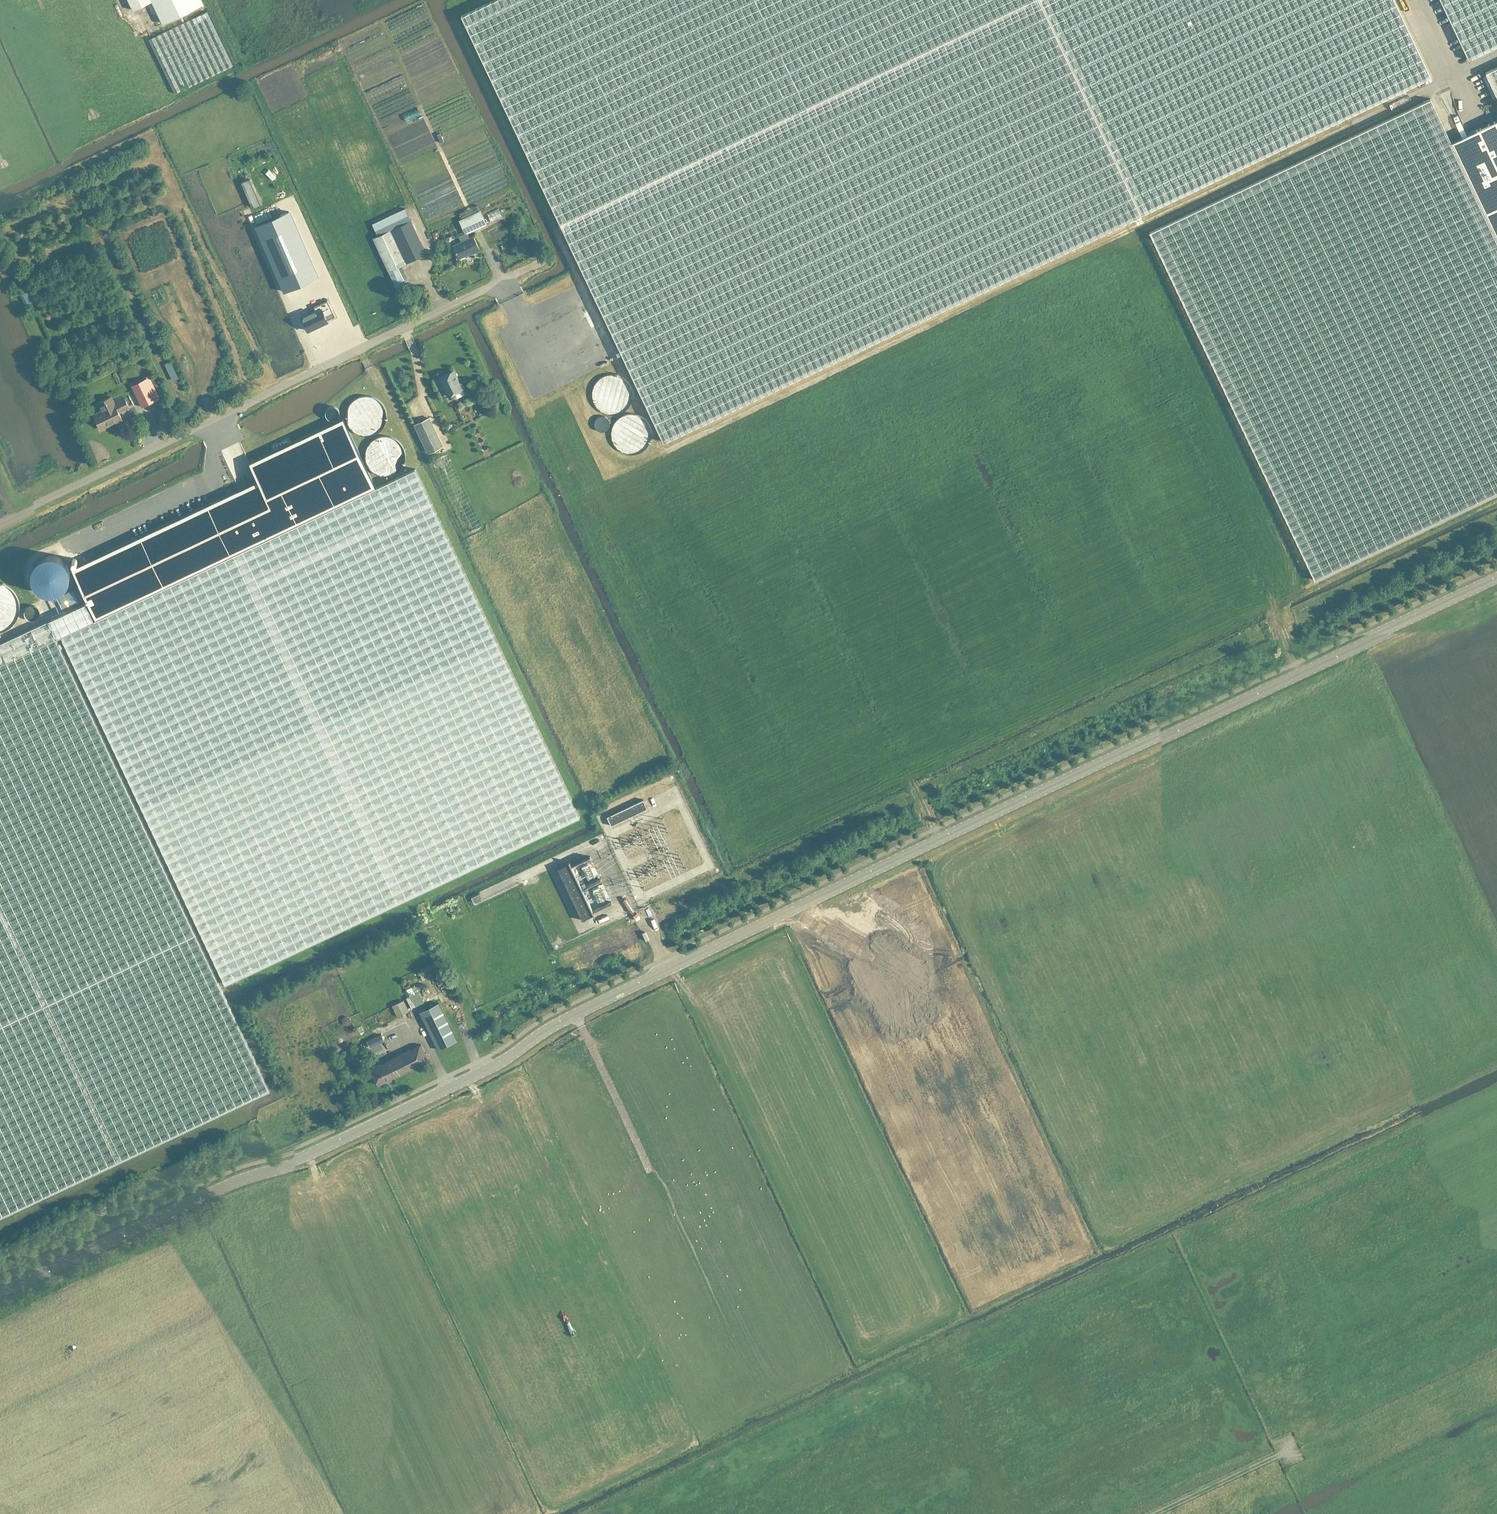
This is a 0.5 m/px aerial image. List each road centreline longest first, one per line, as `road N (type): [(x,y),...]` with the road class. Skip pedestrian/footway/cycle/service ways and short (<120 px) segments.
road 1 (unclassified): [(0,1289),(236,1176),(303,1157),(579,1009),(1496,578)]
road 2 (unclassified): [(0,519),(547,259)]

